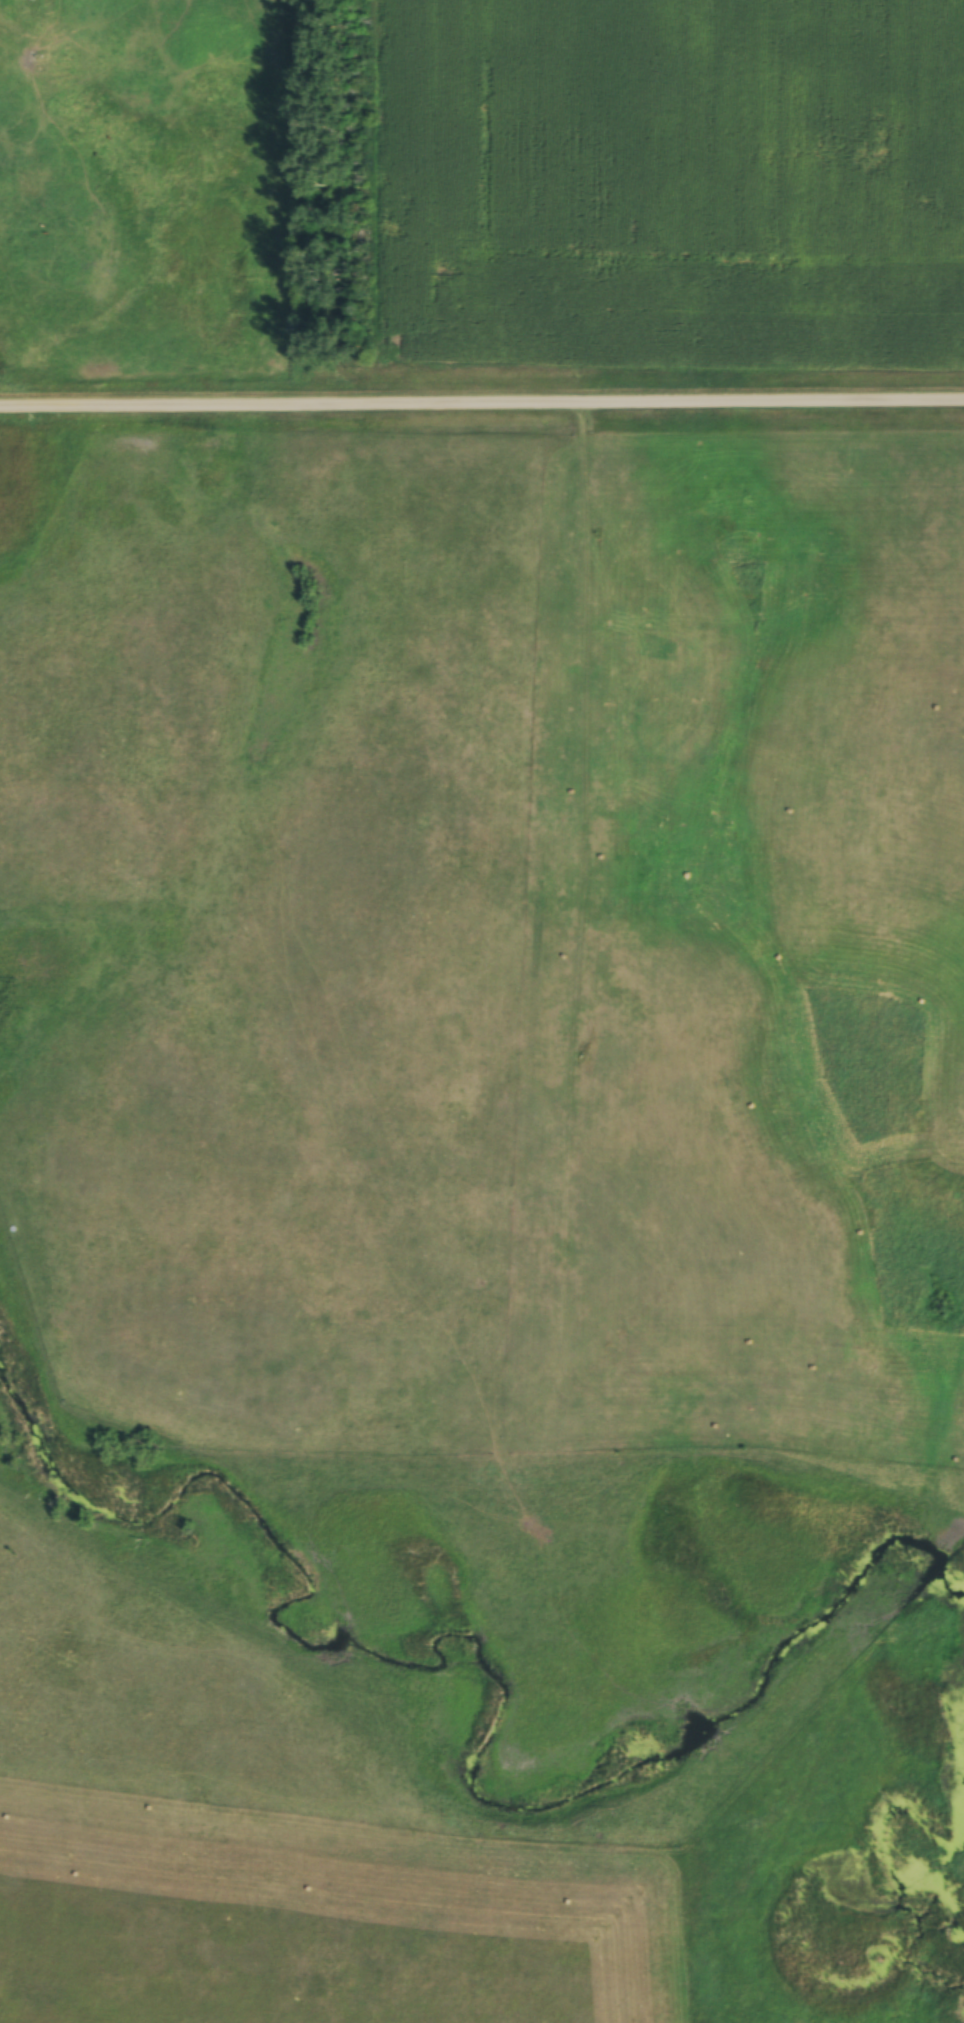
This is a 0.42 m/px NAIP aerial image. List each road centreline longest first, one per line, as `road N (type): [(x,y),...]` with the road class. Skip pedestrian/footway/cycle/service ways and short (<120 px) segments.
road 1 (residential): [(0,401),(963,392)]

